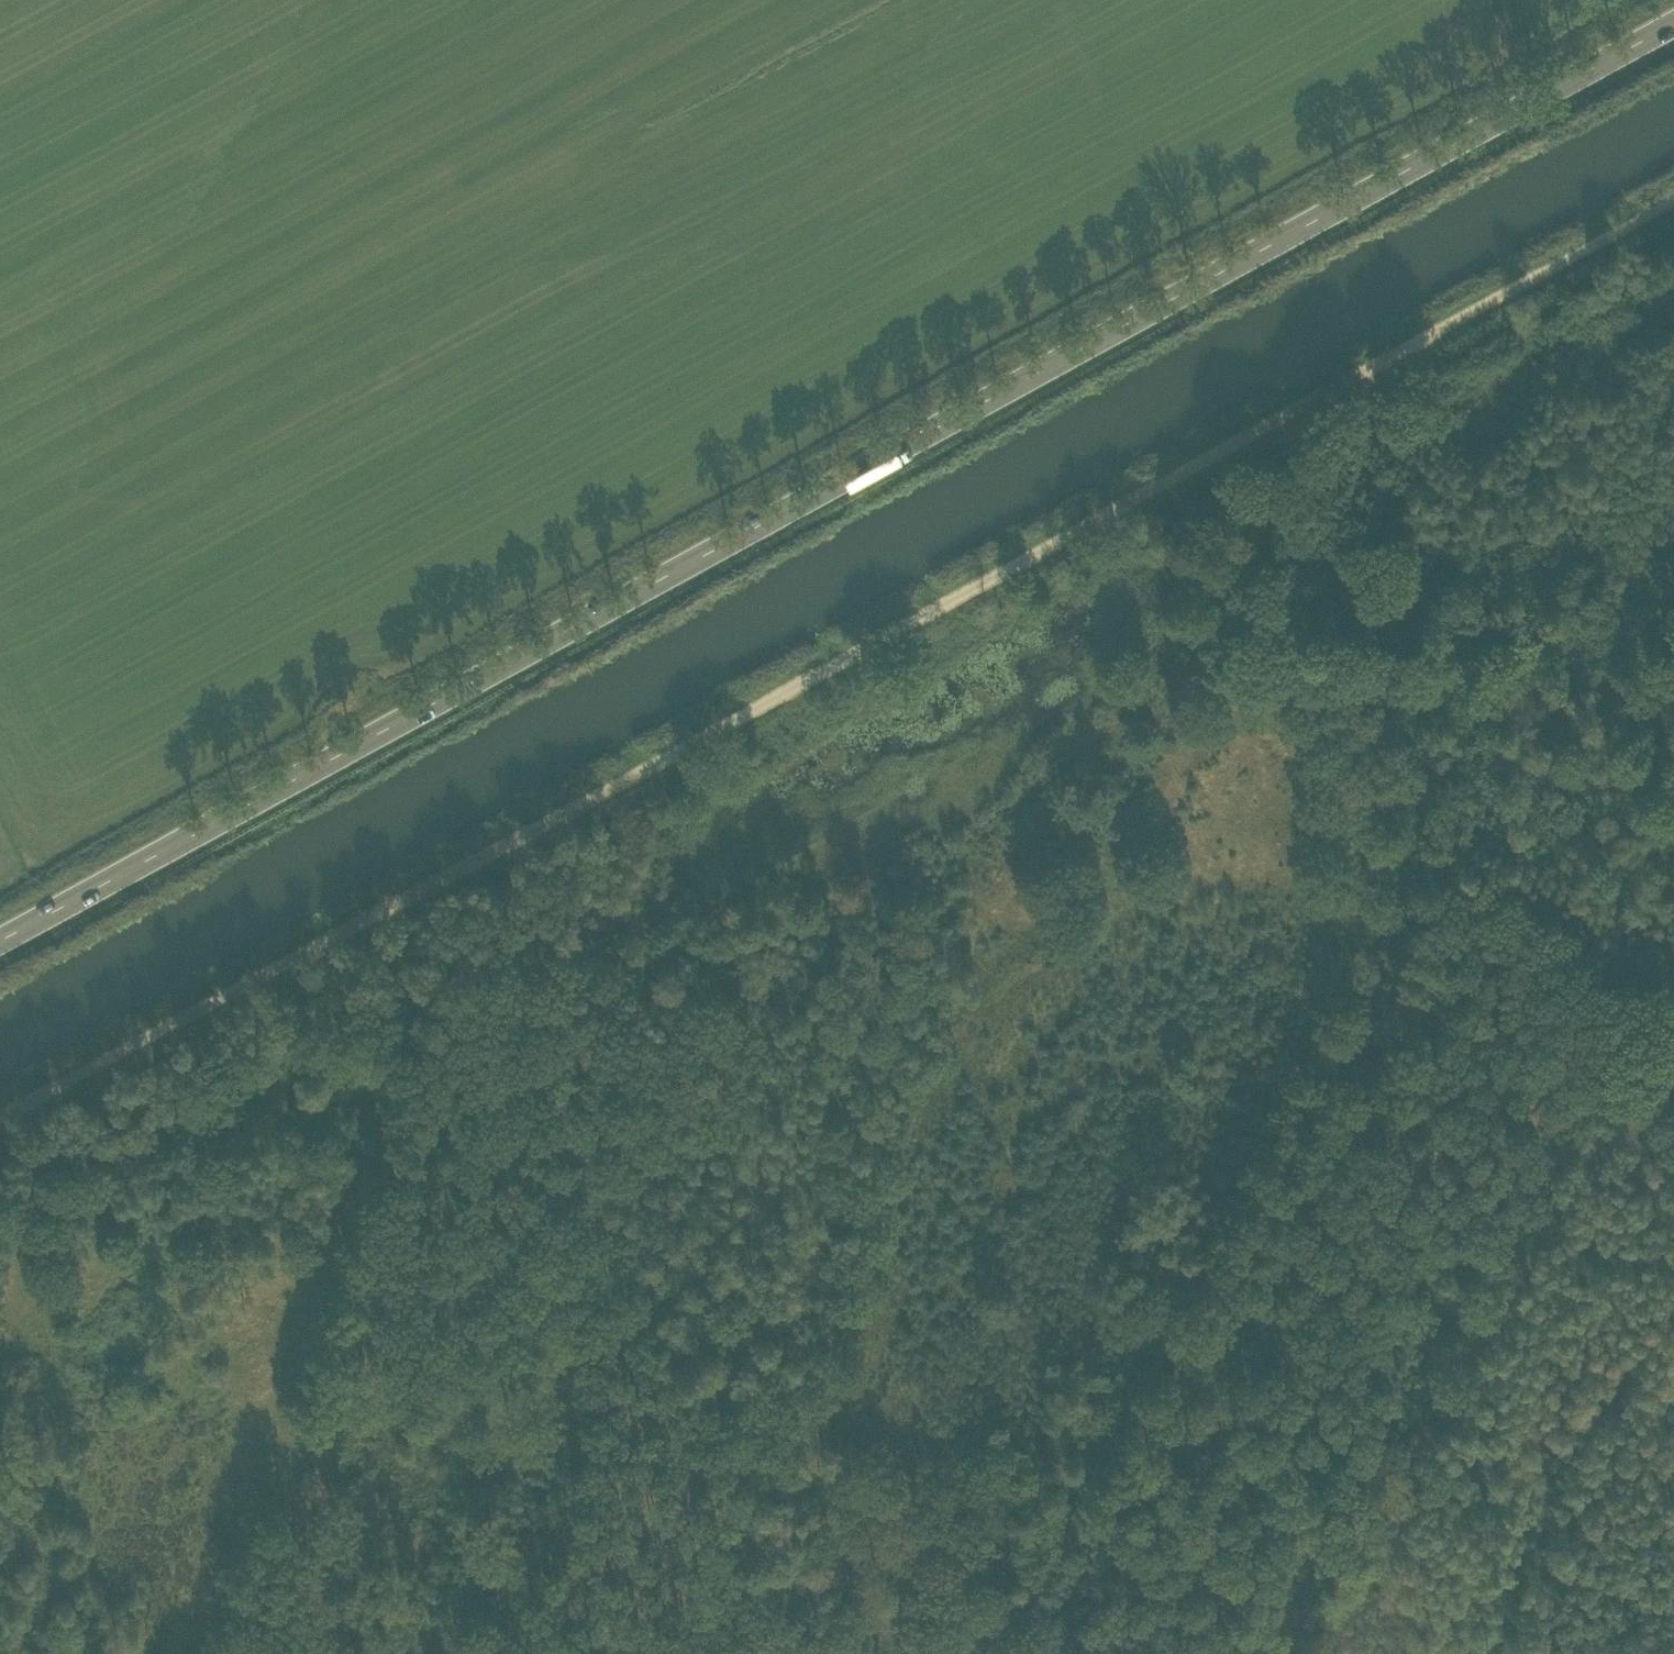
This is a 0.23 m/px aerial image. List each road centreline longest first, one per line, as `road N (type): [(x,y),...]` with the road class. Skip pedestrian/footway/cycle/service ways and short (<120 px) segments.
road 1 (primary): [(0,943),(1673,27)]
road 2 (track): [(1159,485),(0,1120)]
road 3 (track): [(1159,485),(1673,1108)]
road 4 (track): [(1673,206),(1159,485)]

